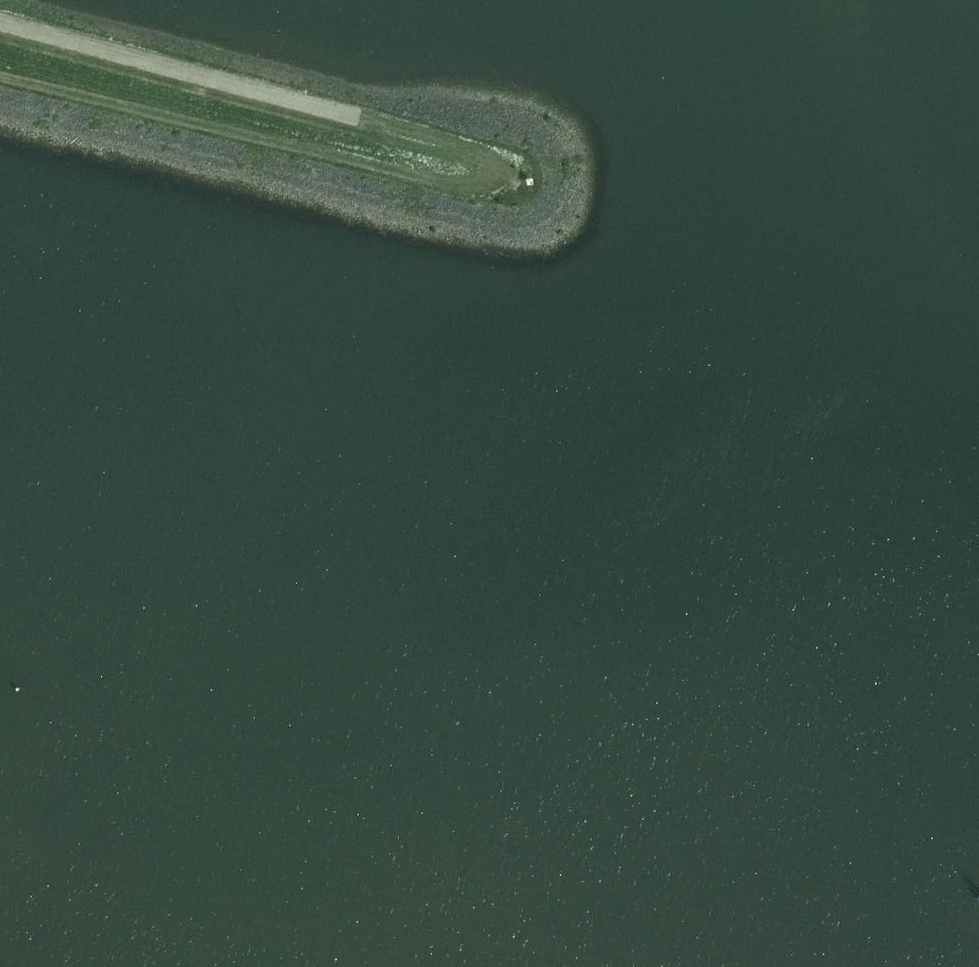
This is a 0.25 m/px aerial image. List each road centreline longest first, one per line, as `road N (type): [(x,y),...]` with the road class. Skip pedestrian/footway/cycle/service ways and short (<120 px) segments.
road 1 (unclassified): [(0,22),(384,124)]

